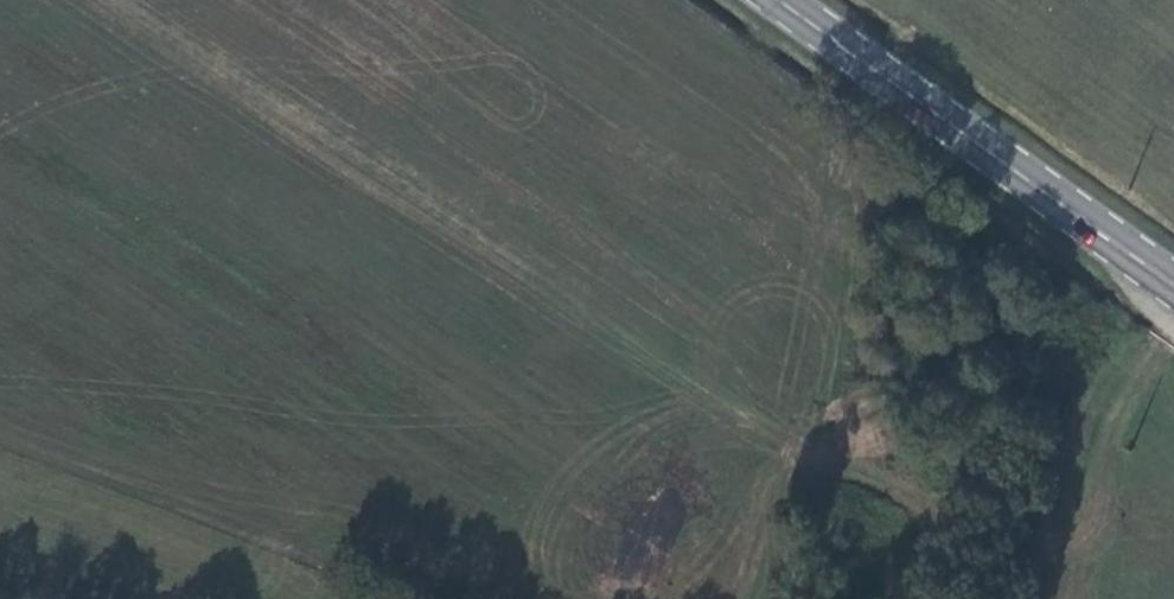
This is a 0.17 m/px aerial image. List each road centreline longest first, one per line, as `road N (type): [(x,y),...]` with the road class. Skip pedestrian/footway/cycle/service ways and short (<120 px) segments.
road 1 (primary): [(771,0),(1173,290)]

